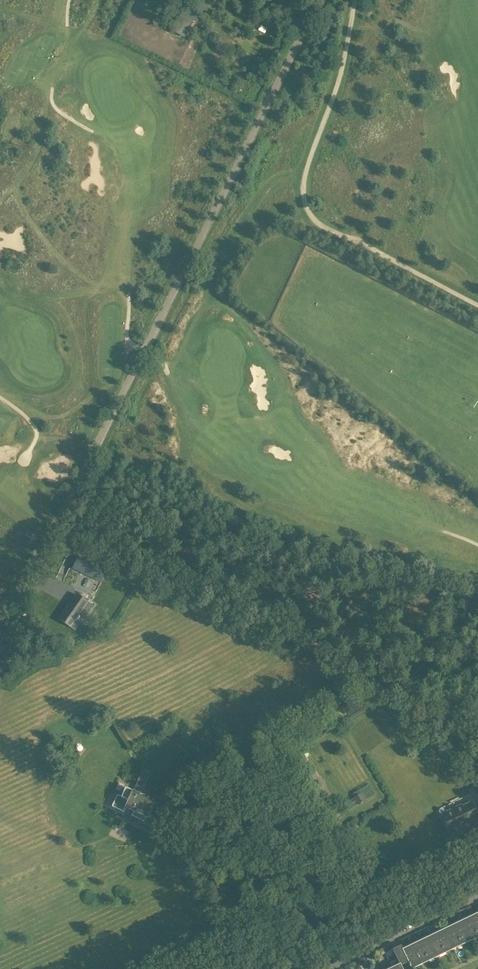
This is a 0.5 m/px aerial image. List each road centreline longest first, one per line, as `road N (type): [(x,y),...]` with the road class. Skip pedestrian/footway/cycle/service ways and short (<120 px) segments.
road 1 (unclassified): [(0,613),(71,494),(319,0)]
road 2 (track): [(168,372),(128,340),(123,296),(65,264),(18,196),(19,177),(39,147),(47,95),(105,0)]
road 3 (track): [(477,305),(334,231),(307,209),(306,171),(334,94),(355,0)]
road 4 (track): [(304,179),(266,189),(218,265),(210,305)]
road 5 (residential): [(477,896),(325,968)]
road 6 (track): [(159,321),(126,300),(138,217)]

